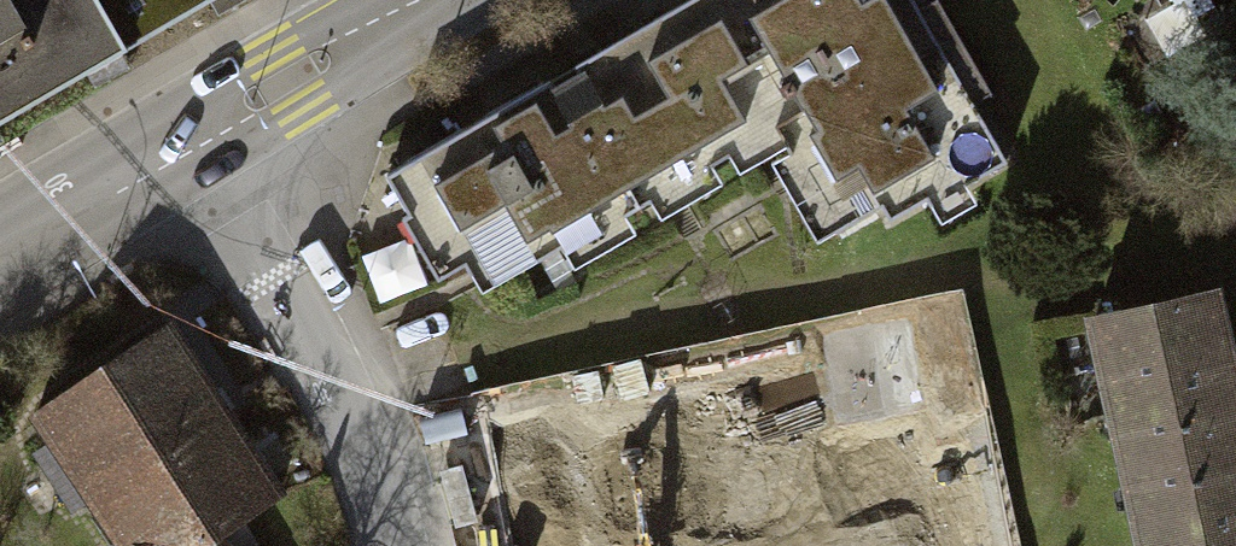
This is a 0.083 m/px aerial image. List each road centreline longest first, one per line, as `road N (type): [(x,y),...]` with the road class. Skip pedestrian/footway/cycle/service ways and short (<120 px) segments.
road 1 (residential): [(174,137),(260,268),(341,415),(383,545)]
road 2 (tertiary): [(410,0),(174,137)]
road 3 (tertiary): [(174,137),(0,239)]

